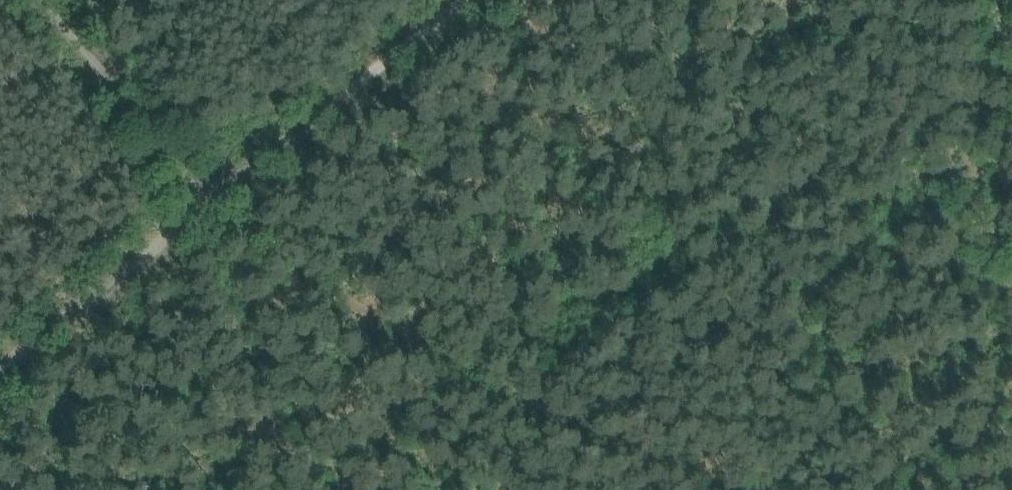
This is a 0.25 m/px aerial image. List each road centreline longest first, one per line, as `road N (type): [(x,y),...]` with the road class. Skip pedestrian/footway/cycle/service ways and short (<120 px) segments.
road 1 (track): [(0,357),(450,0)]
road 2 (track): [(43,0),(206,199)]

